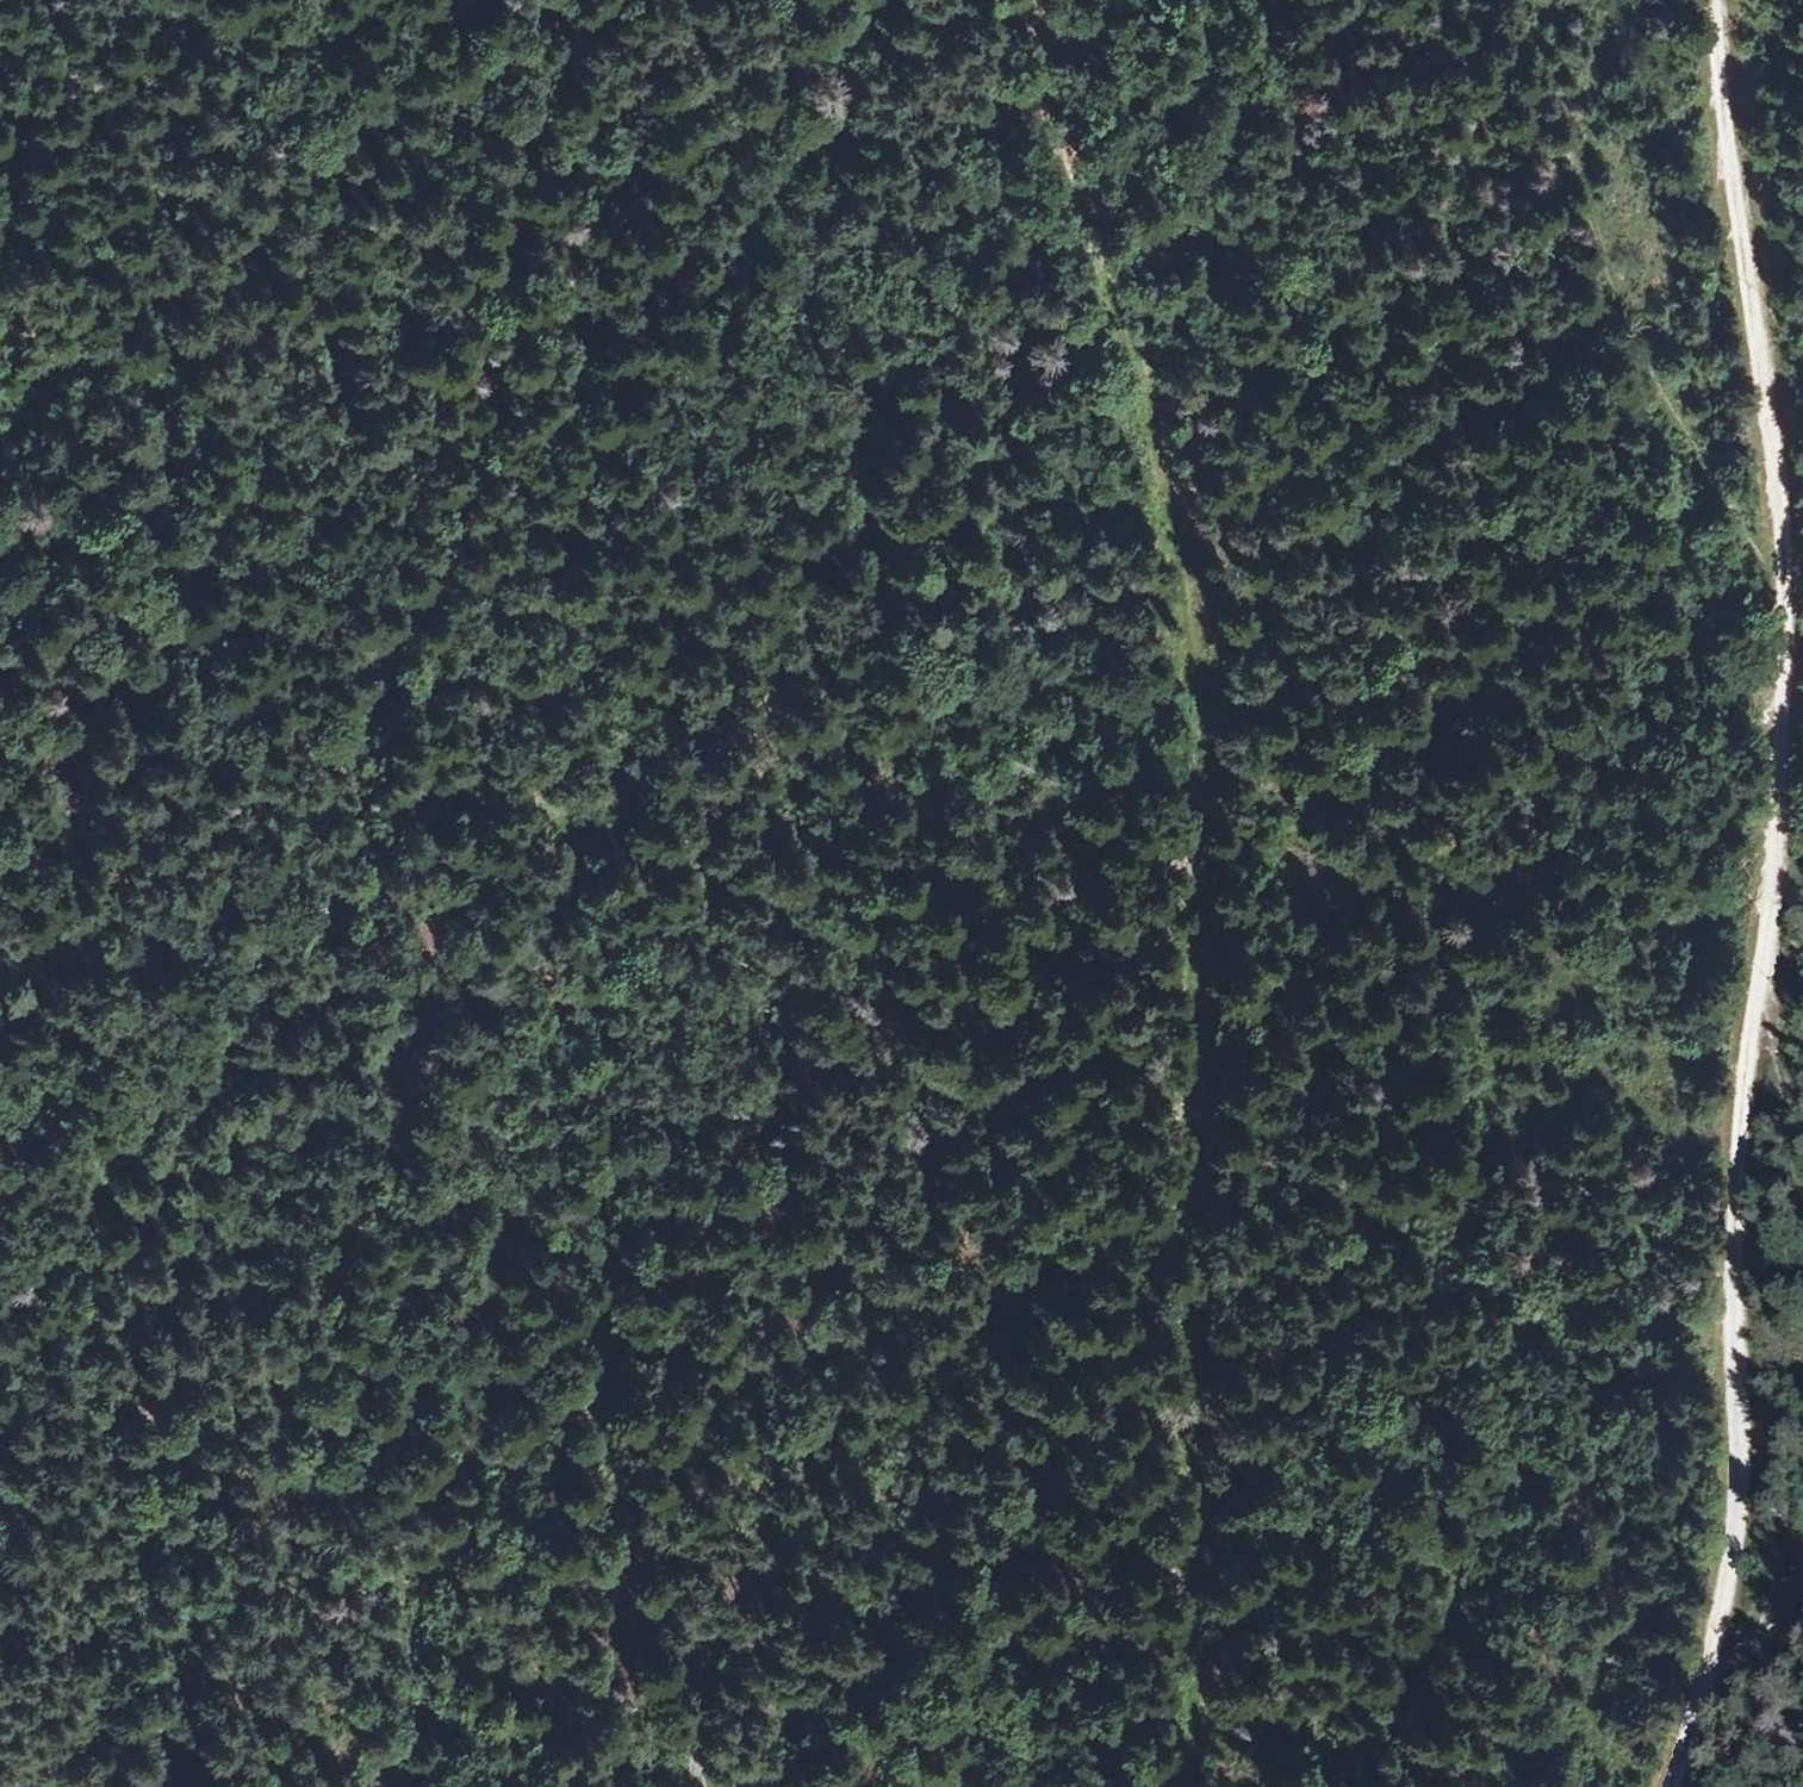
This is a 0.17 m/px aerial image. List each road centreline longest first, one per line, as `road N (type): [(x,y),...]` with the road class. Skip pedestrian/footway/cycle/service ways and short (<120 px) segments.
road 1 (track): [(1712,0),(1773,463),(1782,651),(1769,905),(1741,1124),(1736,1505),(1722,1586),(1663,1786)]
road 2 (track): [(1690,1704),(1802,1557)]

